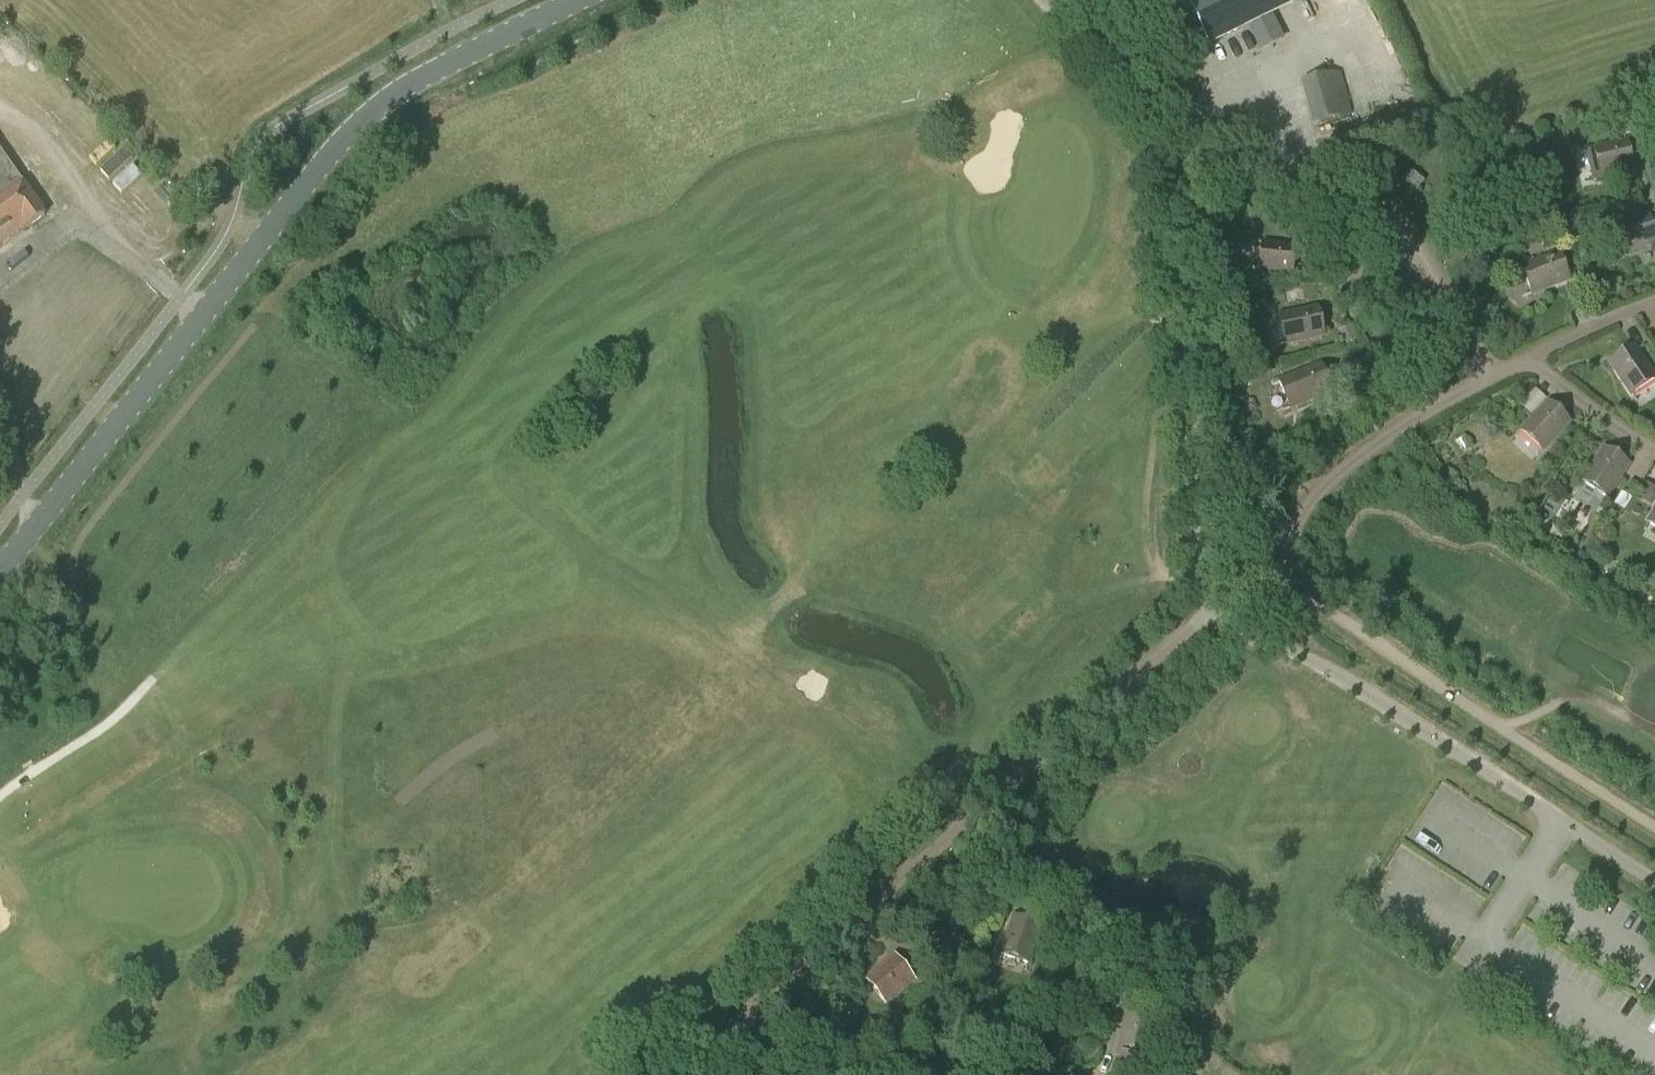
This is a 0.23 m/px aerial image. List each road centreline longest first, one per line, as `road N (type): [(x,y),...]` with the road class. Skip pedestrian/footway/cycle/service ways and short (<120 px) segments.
road 1 (unclassified): [(1654,887),(1271,632),(1209,581),(1159,141),(1132,93),(1048,0)]
road 2 (secondary): [(0,572),(373,109),(580,0)]

